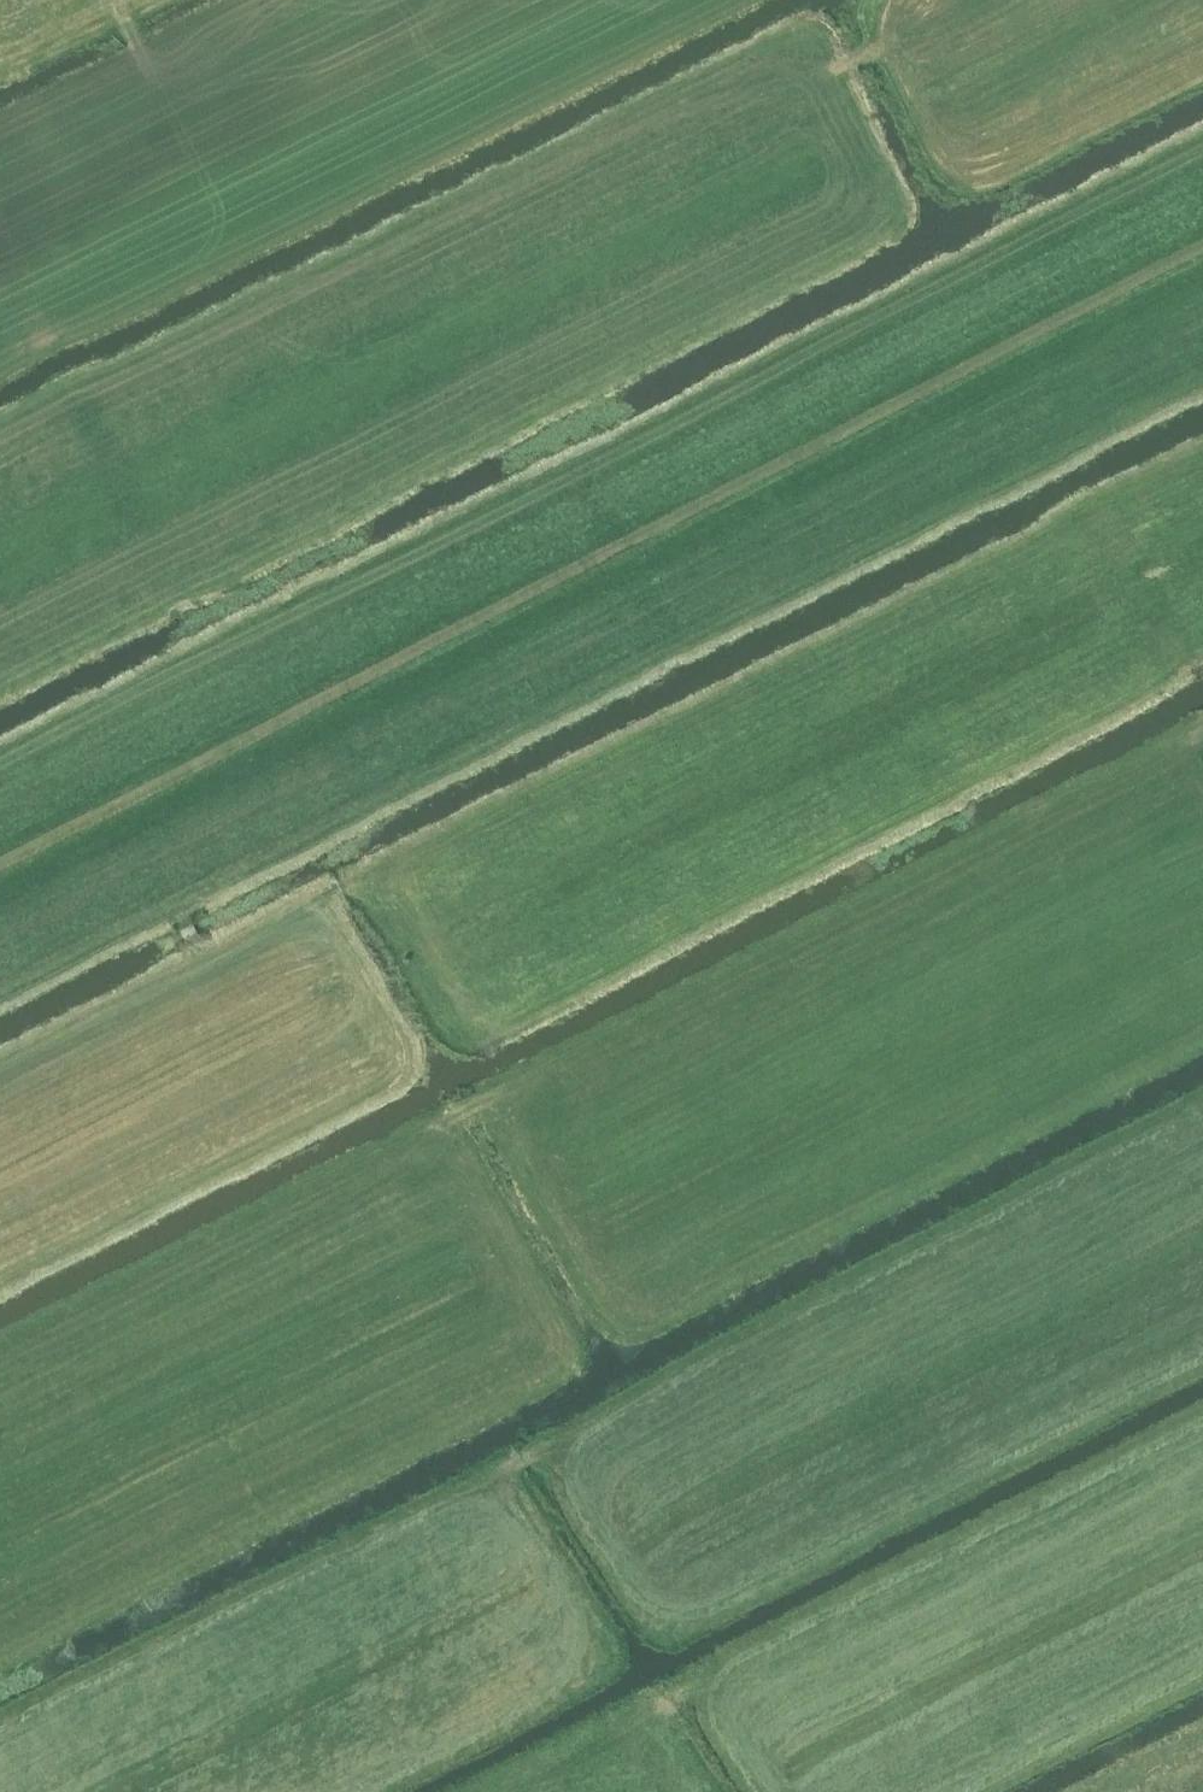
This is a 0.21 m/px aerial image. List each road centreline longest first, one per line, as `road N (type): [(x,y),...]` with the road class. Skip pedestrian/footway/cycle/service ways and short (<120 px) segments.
road 1 (track): [(1202,463),(939,612),(447,853),(351,887),(0,1076)]

